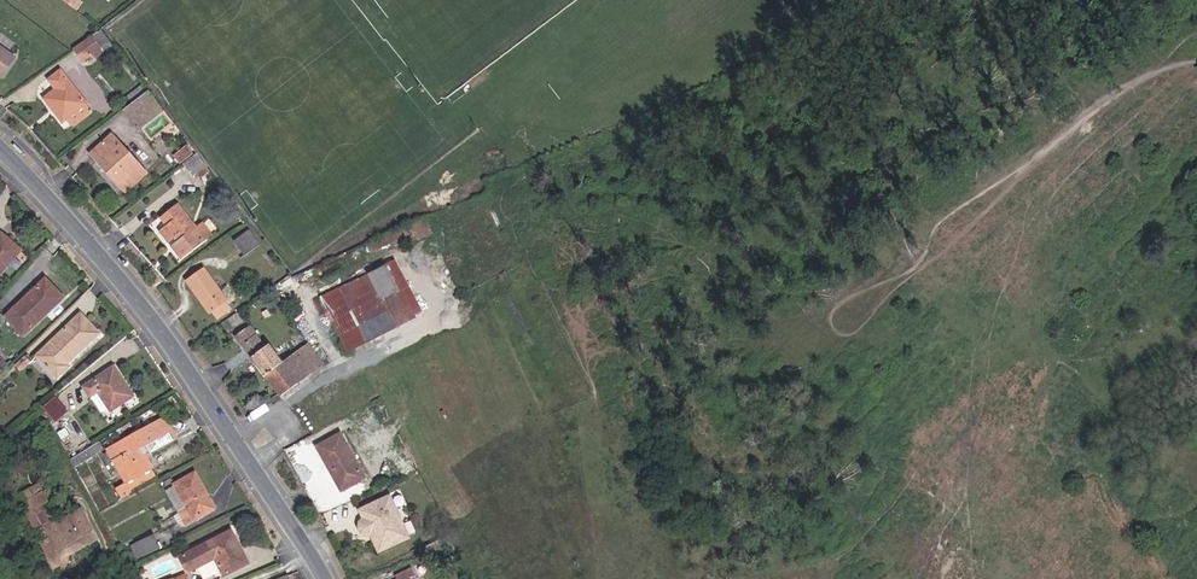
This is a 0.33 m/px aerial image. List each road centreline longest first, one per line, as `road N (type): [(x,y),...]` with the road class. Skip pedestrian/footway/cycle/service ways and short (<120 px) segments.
road 1 (residential): [(0,149),(148,315),(324,578)]

